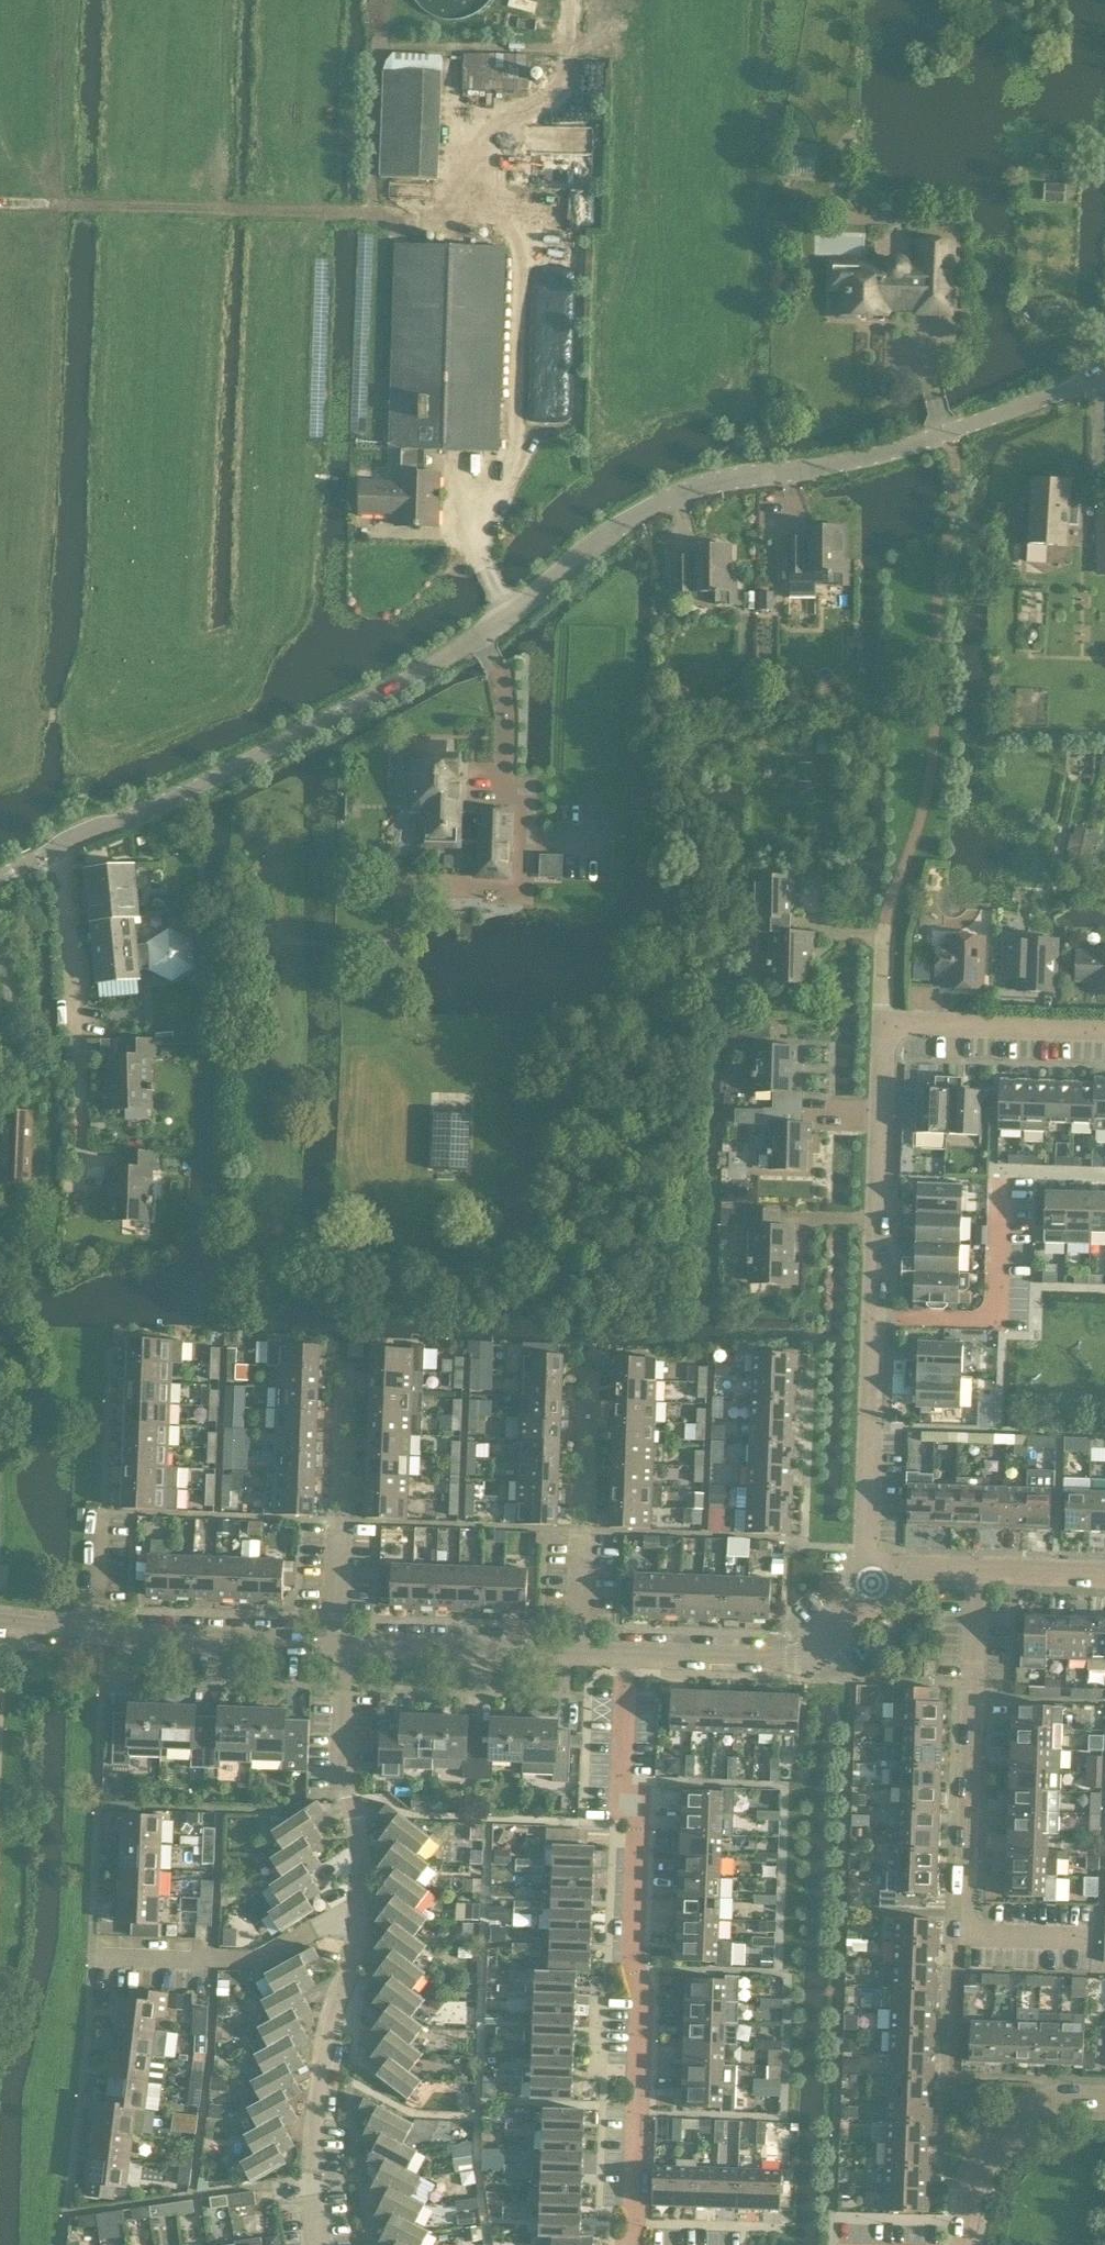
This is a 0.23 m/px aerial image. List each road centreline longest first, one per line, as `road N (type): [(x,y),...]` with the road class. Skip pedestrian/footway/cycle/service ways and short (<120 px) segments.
road 1 (tertiary): [(0,878),(296,738),(417,672),(507,618),(610,534),(669,497),(863,460),(1104,380)]
road 2 (track): [(507,618),(485,538),(517,472),(530,147),(568,60),(570,0)]
road 3 (residential): [(626,1658),(624,1752),(640,1834),(632,1965),(644,1995),(640,2244)]
road 4 (residential): [(1101,1942),(965,1939),(973,1568)]
road 5 (residential): [(872,1313),(884,1024)]
road 6 (residential): [(626,1658),(804,1662),(871,1579)]
road 7 (residential): [(92,1957),(260,1960),(363,1908)]
road 8 (residential): [(309,2176),(331,2010),(363,1908)]
road 9 (residential): [(872,1313),(997,1312),(1000,1170)]
road 10 (residential): [(871,1579),(872,1313)]
road 11 (residential): [(363,1908),(344,1777),(340,1646)]
road 12 (residential): [(340,1646),(581,1654)]
road 13 (residential): [(102,1636),(340,1646)]
road 14 (residential): [(965,2244),(969,2197),(994,2138),(1019,2117),(1077,2095),(1104,2096)]
road 15 (residential): [(884,1024),(1104,1032)]
road 16 (residential): [(340,1646),(343,1512)]
road 17 (residential): [(1104,1575),(973,1568)]
road 18 (residential): [(102,1636),(103,1506)]
road 19 (residential): [(581,1654),(584,1528)]

